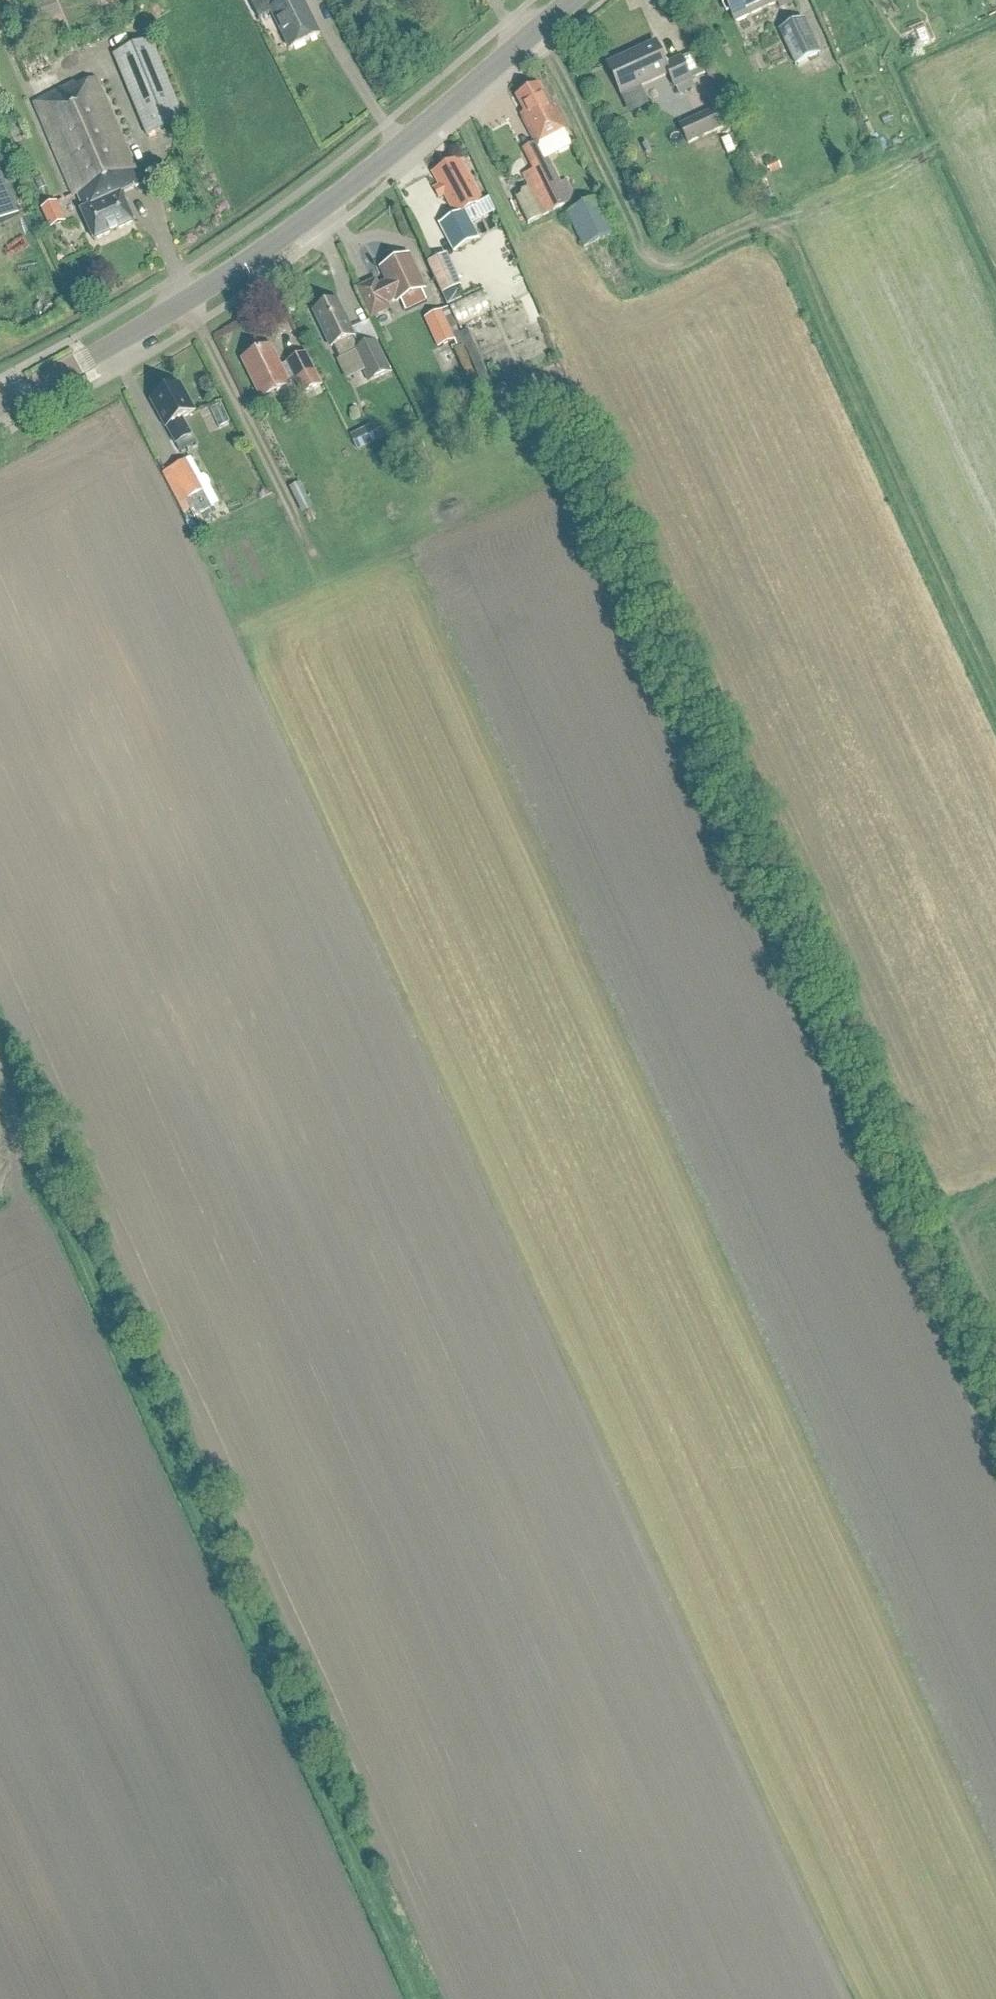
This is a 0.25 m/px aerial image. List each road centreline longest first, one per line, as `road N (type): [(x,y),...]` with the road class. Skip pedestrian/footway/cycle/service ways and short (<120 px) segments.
road 1 (tertiary): [(0,407),(255,257),(574,0)]

